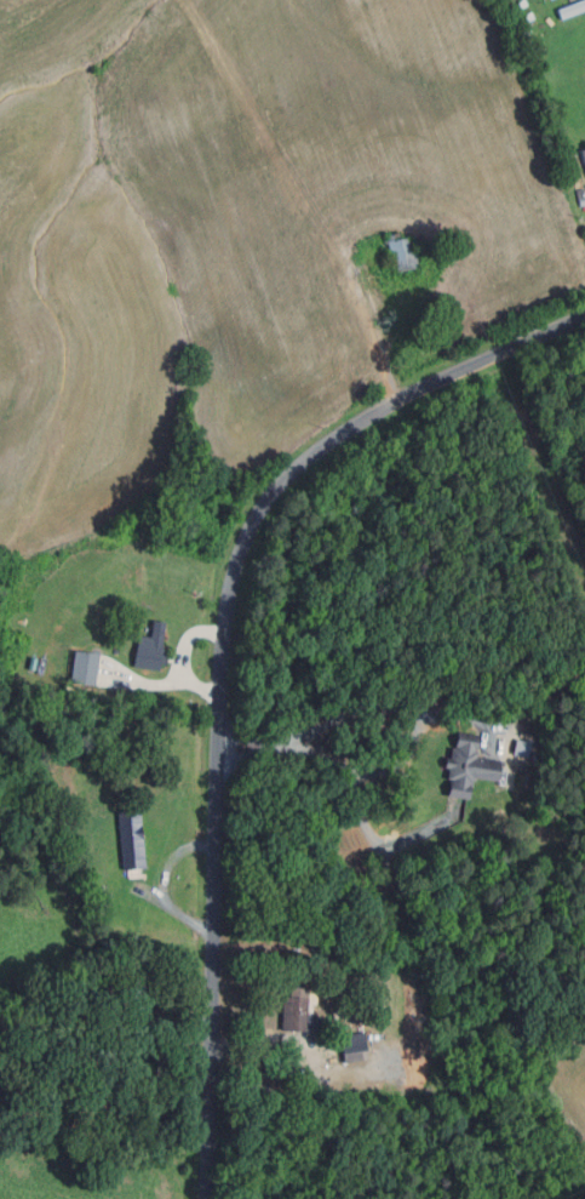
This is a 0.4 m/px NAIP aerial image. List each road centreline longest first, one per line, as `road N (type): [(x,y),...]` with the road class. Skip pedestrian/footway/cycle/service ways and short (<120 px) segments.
road 1 (residential): [(205,1198),(220,645),(234,558),(250,520),(311,453),(354,423),(584,314)]

